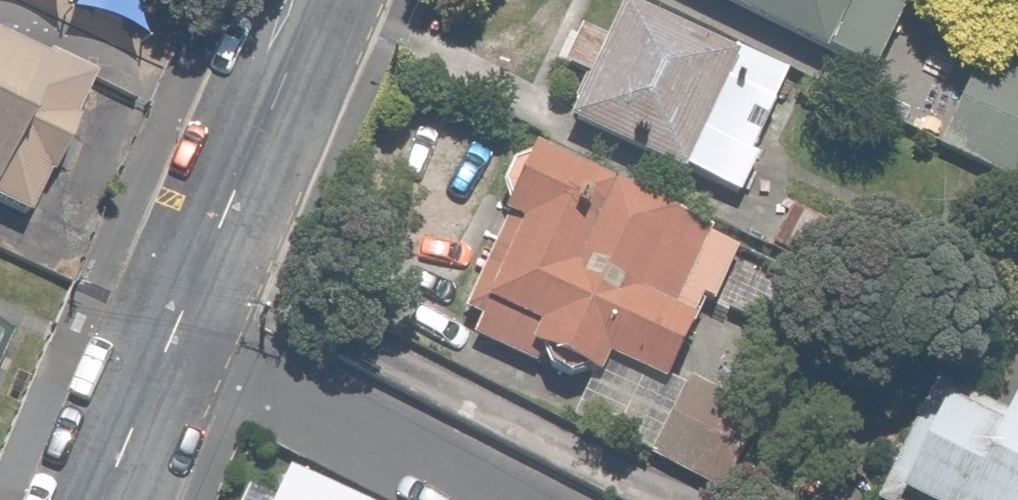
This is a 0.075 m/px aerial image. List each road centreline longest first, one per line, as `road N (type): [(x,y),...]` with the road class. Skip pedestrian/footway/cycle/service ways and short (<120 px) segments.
road 1 (residential): [(322,0),(171,353)]
road 2 (residential): [(171,353),(469,499)]
road 3 (residential): [(171,353),(105,499)]

